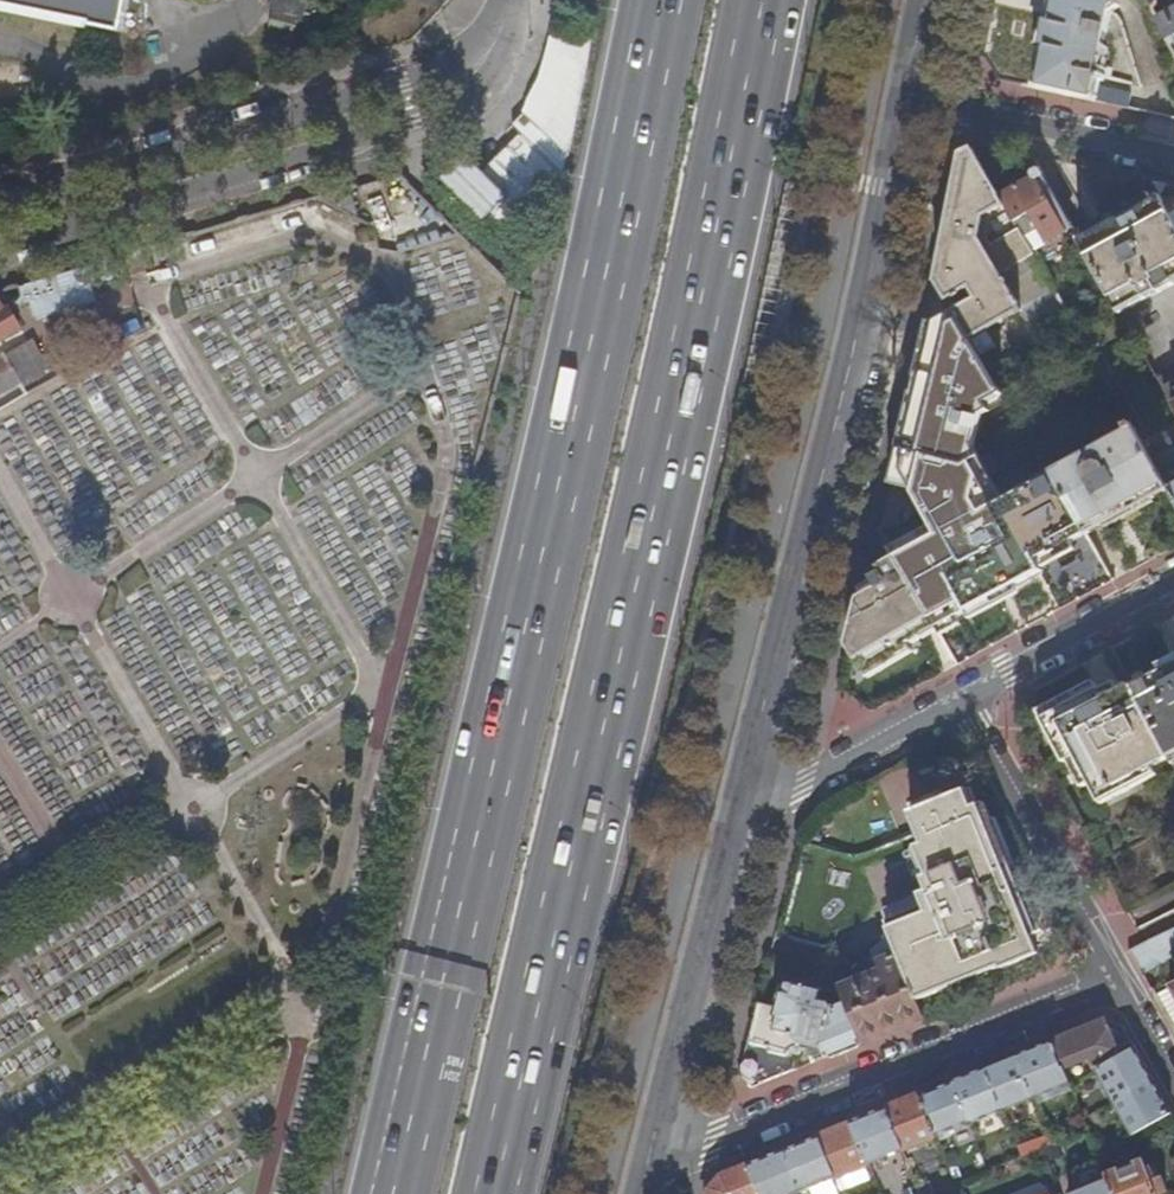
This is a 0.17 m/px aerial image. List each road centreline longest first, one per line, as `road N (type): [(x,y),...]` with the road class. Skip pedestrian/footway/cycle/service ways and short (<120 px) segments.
road 1 (trunk): [(677,0),(389,1193)]
road 2 (trunk): [(492,1193),(772,0)]
road 3 (tertiary): [(745,783),(906,97)]
road 4 (residential): [(0,253),(452,116),(477,94),(486,52)]
road 5 (residential): [(651,1149),(713,1146),(1114,978)]
road 6 (tertiary): [(651,1149),(745,783)]
road 7 (residential): [(1114,978),(960,701)]
road 8 (residential): [(1173,158),(906,97)]
road 9 (residential): [(960,701),(1173,586)]
road 10 (residential): [(745,783),(827,771),(960,701)]
road 11 (residential): [(1114,978),(1173,1085)]

